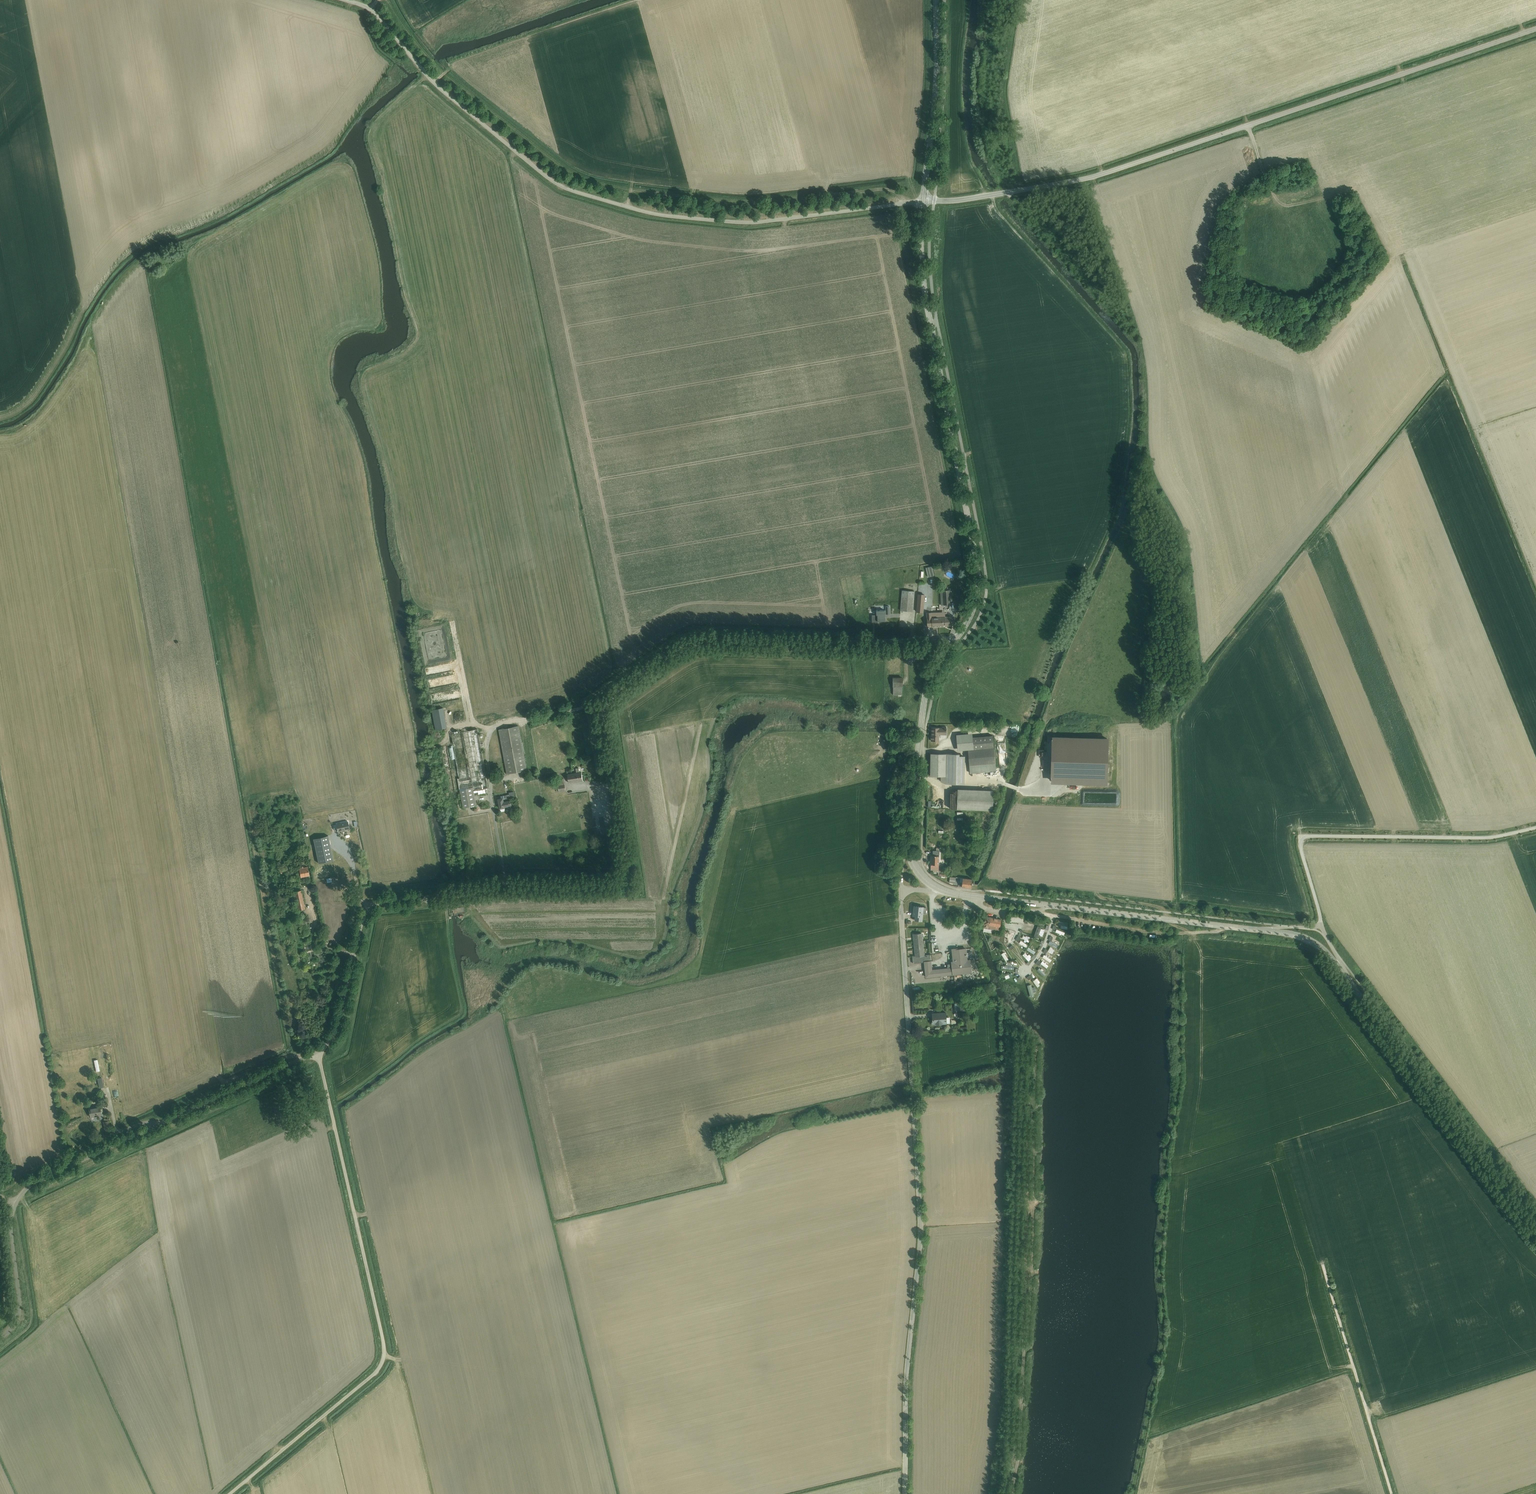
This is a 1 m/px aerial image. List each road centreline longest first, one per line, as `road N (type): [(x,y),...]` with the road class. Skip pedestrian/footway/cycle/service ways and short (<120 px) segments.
road 1 (unclassified): [(316,1055),(337,1020),(360,915),(375,899),(620,882),(628,874),(604,712),(620,688),(664,656),(708,638),(954,642)]
road 2 (unclassified): [(923,201),(739,224),(661,215),(570,190),(433,83),(368,7),(342,0)]
road 3 (unclassified): [(923,201),(1091,178),(1535,28)]
road 4 (unclassified): [(901,891),(922,1221),(904,1493)]
road 5 (track): [(901,204),(883,189),(760,202),(592,183),(566,172),(444,72),(377,0)]
road 6 (unclassified): [(228,1493),(366,1380),(384,1345),(316,1055)]
road 7 (tertiary): [(954,642),(972,611),(978,570),(926,296),(923,201)]
road 8 (track): [(1036,1086),(1017,1493)]
road 9 (unclassified): [(15,1202),(29,1186),(316,1055)]
road 10 (unclassified): [(1535,829),(1496,838),(1303,838),(1321,932)]
road 11 (tertiary): [(1535,1227),(1342,971)]
road 12 (tertiary): [(977,896),(1222,926)]
road 13 (unclassified): [(1391,1493),(1323,1267)]
road 14 (track): [(1248,125),(1275,197),(1305,204),(1354,190),(1393,256)]
road 15 (tertiary): [(907,852),(926,693),(954,642)]
road 16 (tertiary): [(923,201),(936,0)]
road 17 (unclassified): [(0,1333),(20,1314),(9,1216),(15,1202)]
road 18 (track): [(1055,916),(1182,934)]

